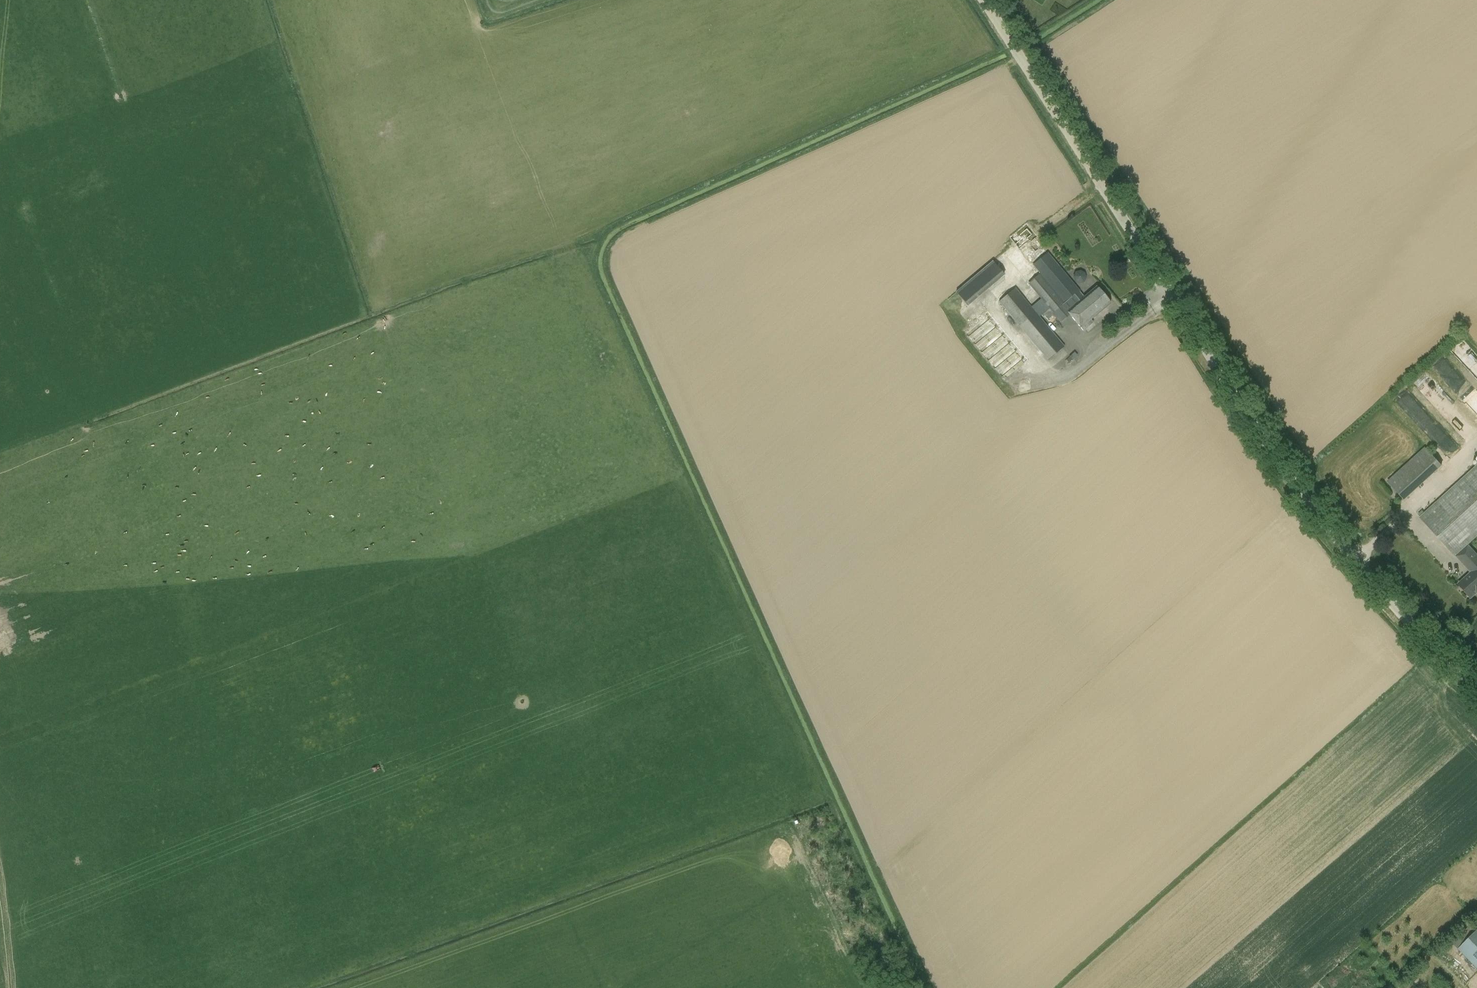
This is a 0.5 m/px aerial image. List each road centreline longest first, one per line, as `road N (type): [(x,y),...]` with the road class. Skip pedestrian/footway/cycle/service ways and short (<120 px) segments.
road 1 (unclassified): [(985,0),(1308,508),(1476,686)]

